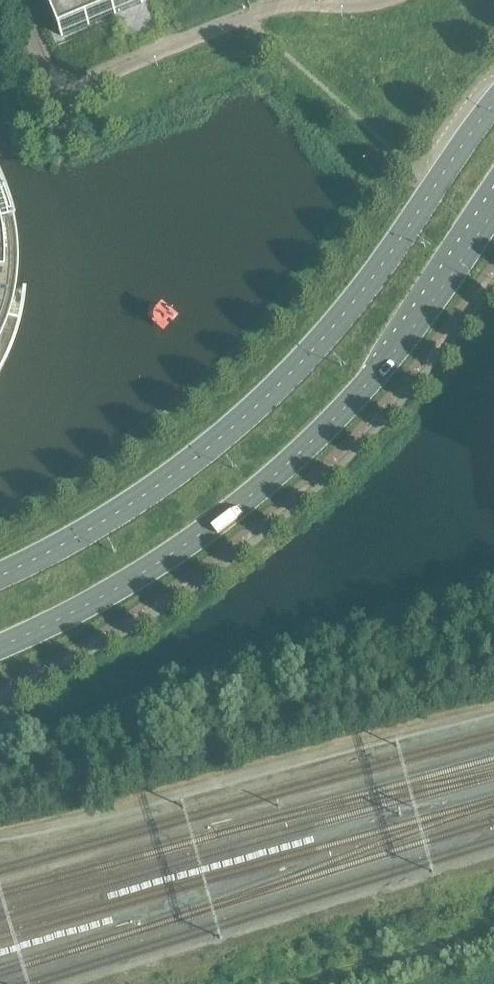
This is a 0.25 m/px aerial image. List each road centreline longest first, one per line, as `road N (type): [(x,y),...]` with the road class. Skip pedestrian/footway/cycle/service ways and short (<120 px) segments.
road 1 (secondary): [(493,102),(382,270),(314,352),(197,459),(74,544),(0,578)]
road 2 (secondary): [(0,650),(82,616),(214,530),(294,462),(397,348),(493,213)]

